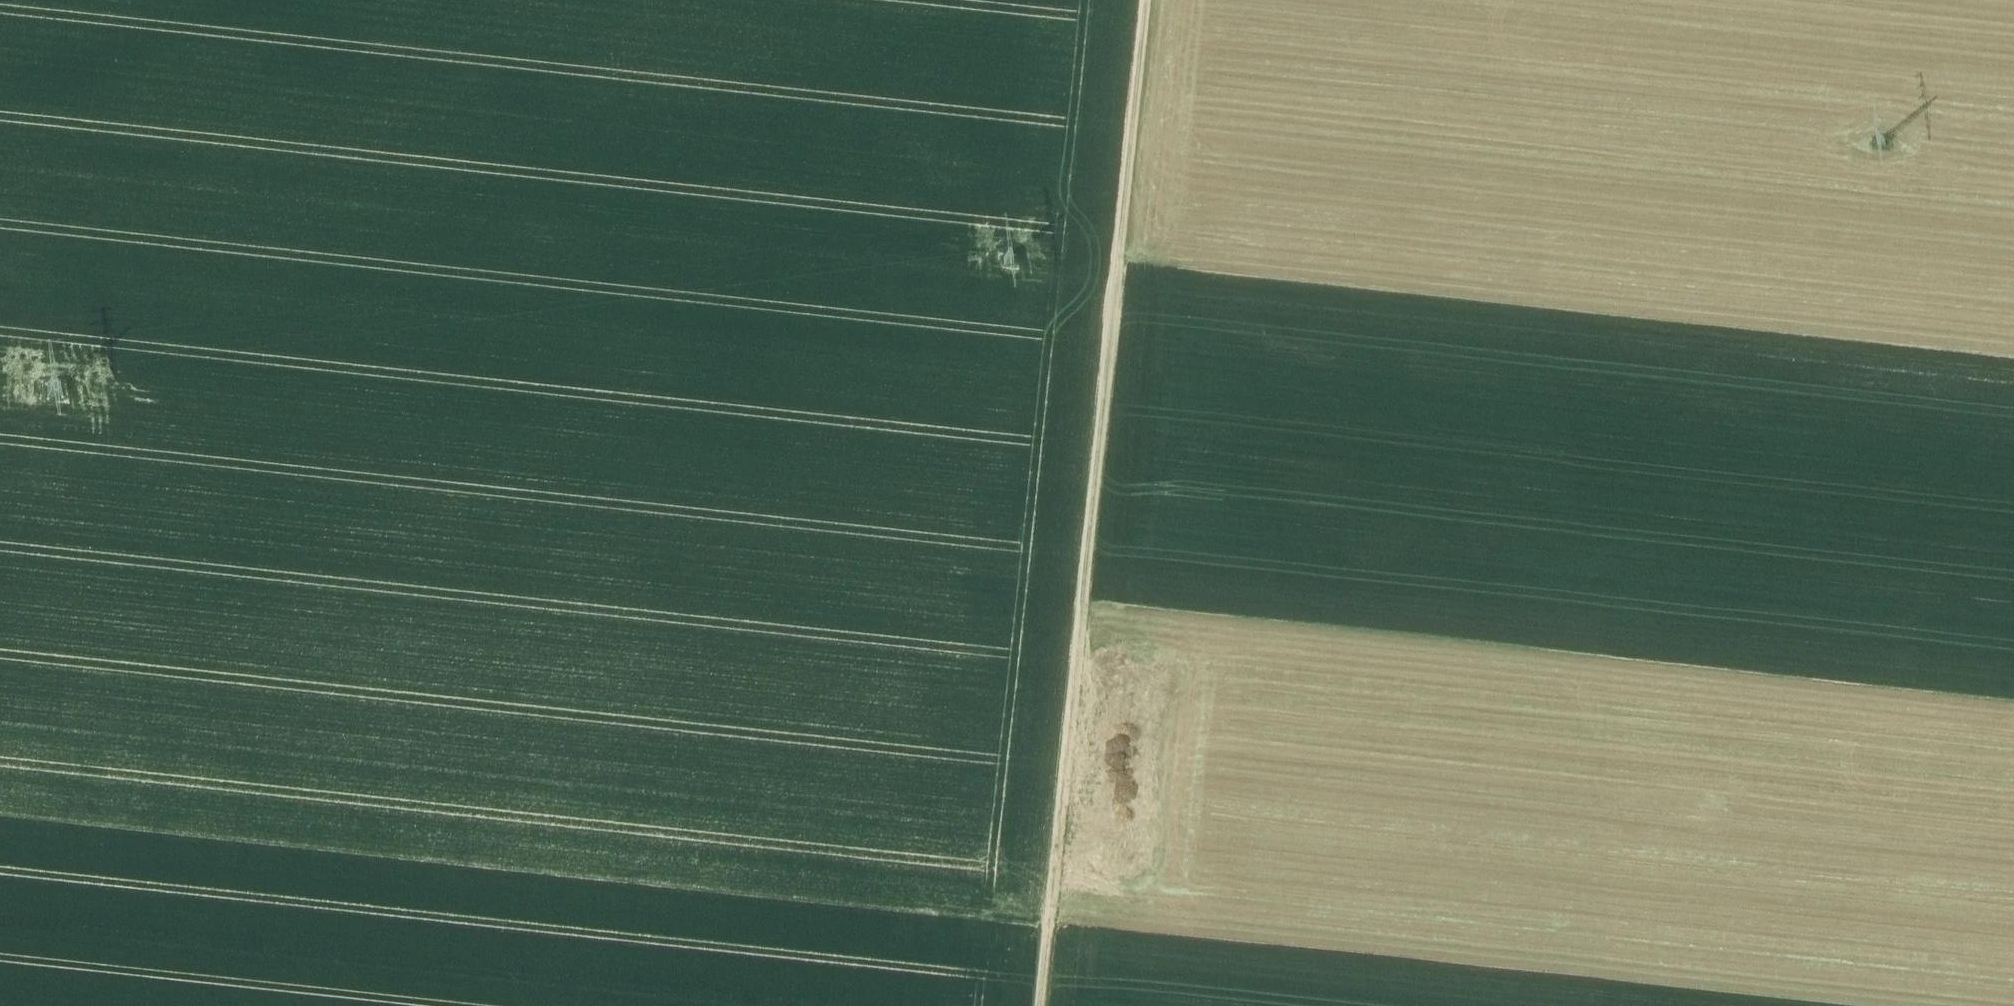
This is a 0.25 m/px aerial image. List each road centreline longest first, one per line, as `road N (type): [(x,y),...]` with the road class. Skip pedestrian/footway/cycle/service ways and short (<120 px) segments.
road 1 (track): [(1163,0),(1055,1005)]

